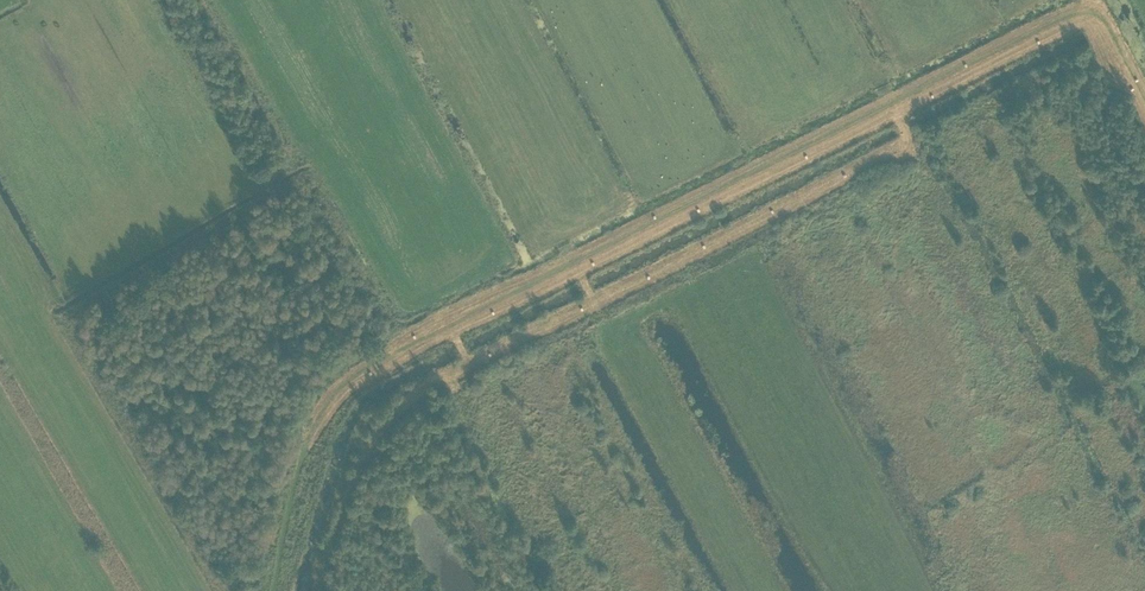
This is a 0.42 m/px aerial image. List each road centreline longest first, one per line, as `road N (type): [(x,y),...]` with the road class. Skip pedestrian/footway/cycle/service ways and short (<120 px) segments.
road 1 (track): [(321,590),(367,454),(429,383),(681,264)]

